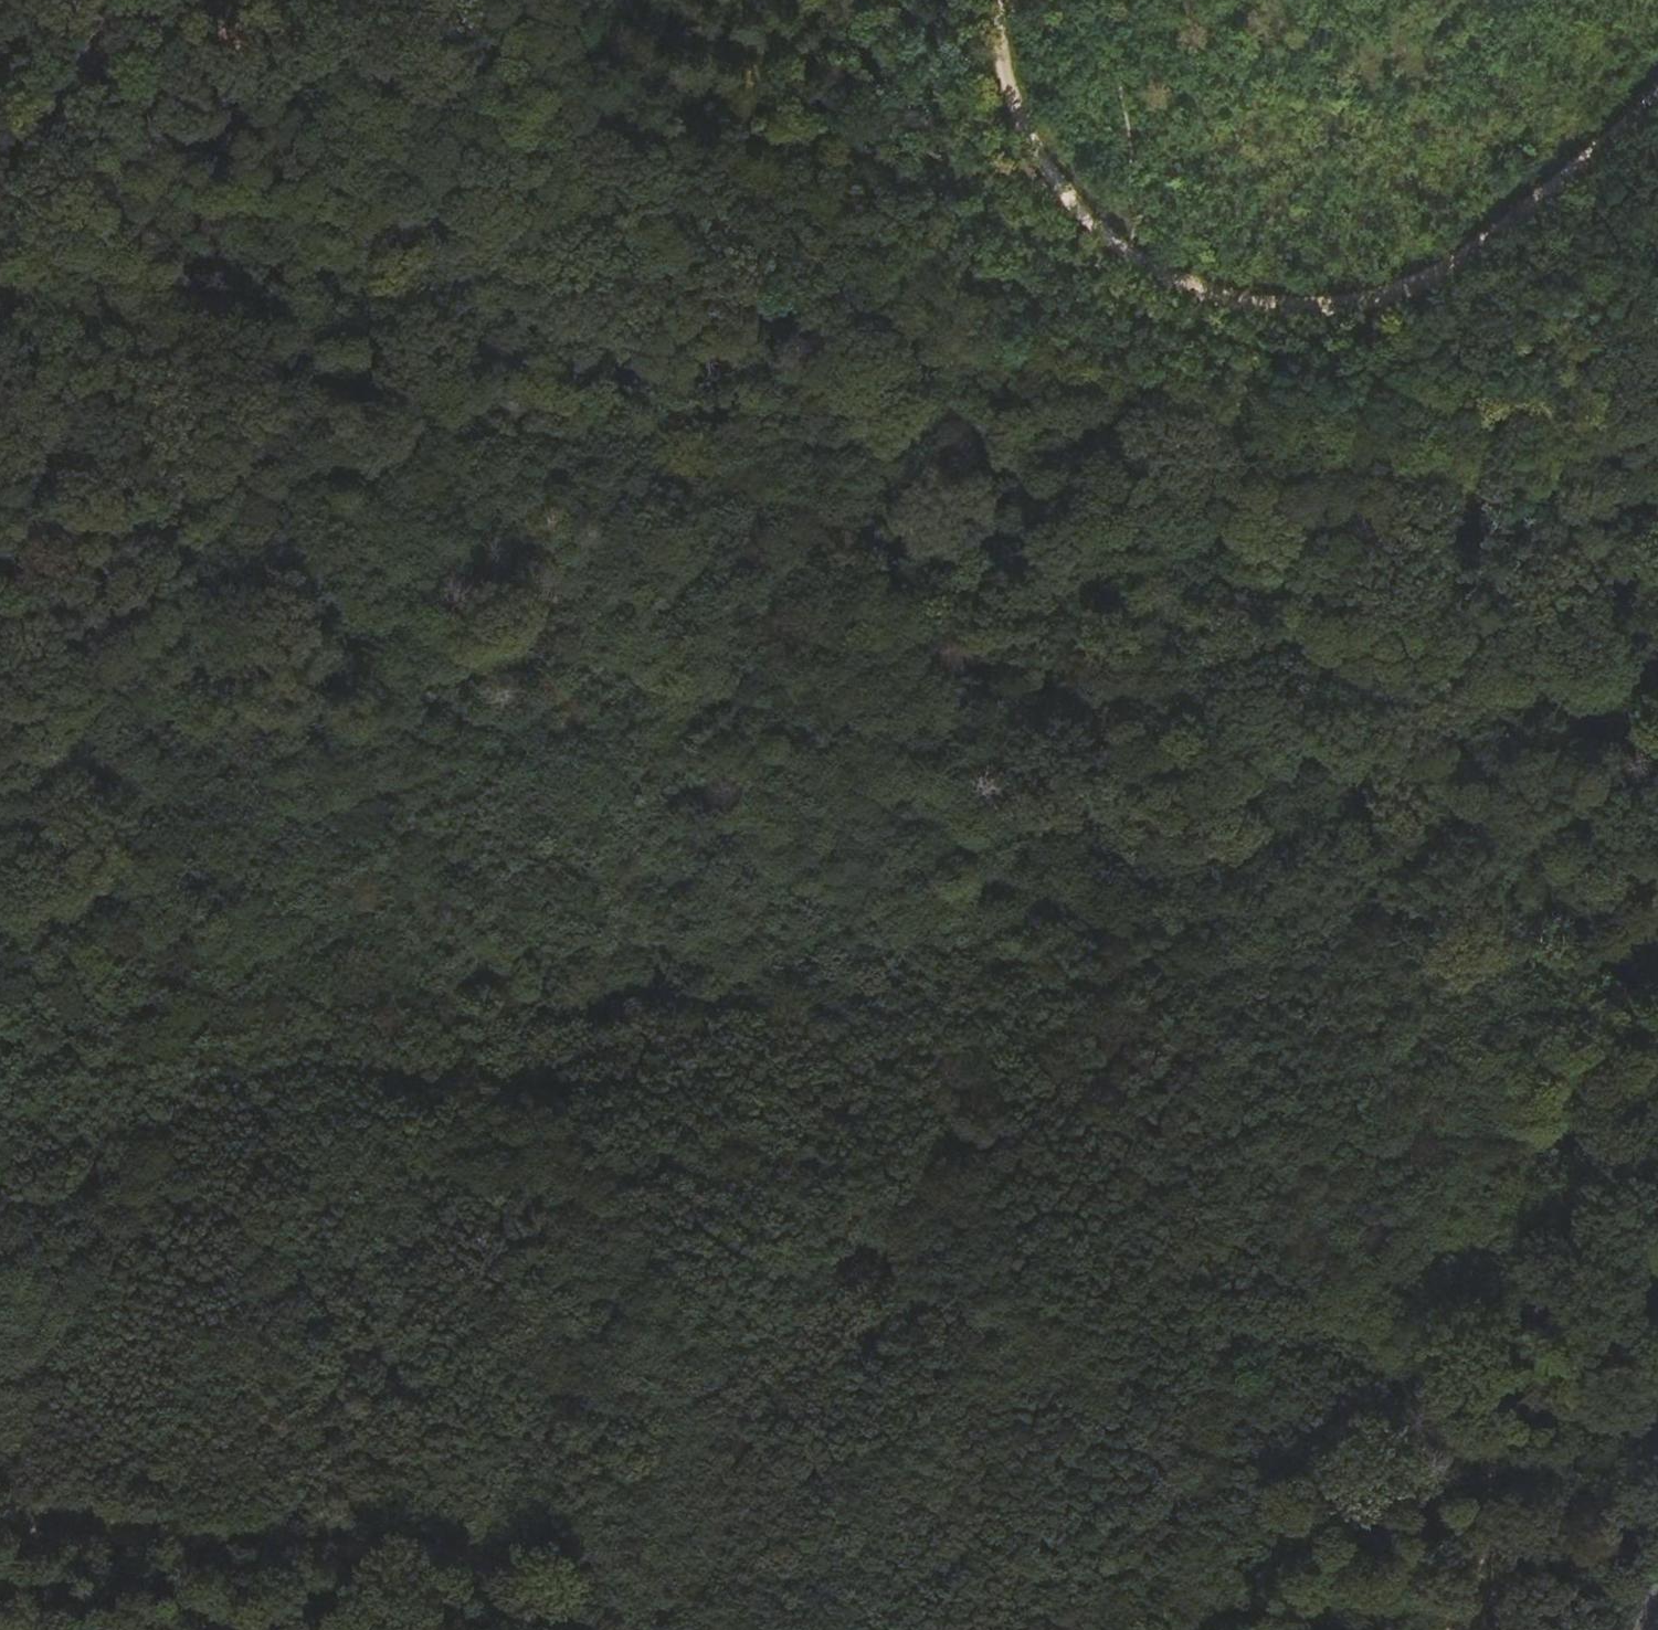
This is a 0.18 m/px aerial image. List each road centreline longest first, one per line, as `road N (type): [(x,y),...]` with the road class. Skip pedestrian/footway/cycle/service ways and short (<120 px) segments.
road 1 (track): [(1657,100),(1457,266),(1369,305),(1273,309),(1138,260),(1080,209),(1029,144),(1011,102),(1001,0)]
road 2 (track): [(571,1629),(518,1583),(445,1557),(0,1534)]
road 3 (track): [(120,0),(82,57),(0,225)]

